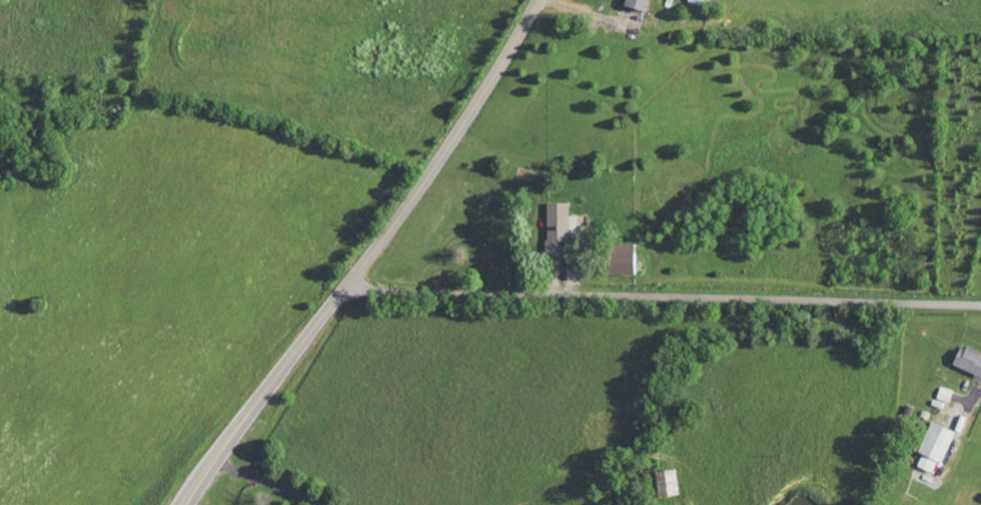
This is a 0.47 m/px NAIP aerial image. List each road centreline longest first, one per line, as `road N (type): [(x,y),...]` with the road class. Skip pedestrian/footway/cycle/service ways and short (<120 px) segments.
road 1 (residential): [(980,301),(347,285)]
road 2 (tertiary): [(183,504),(412,200),(539,0)]

